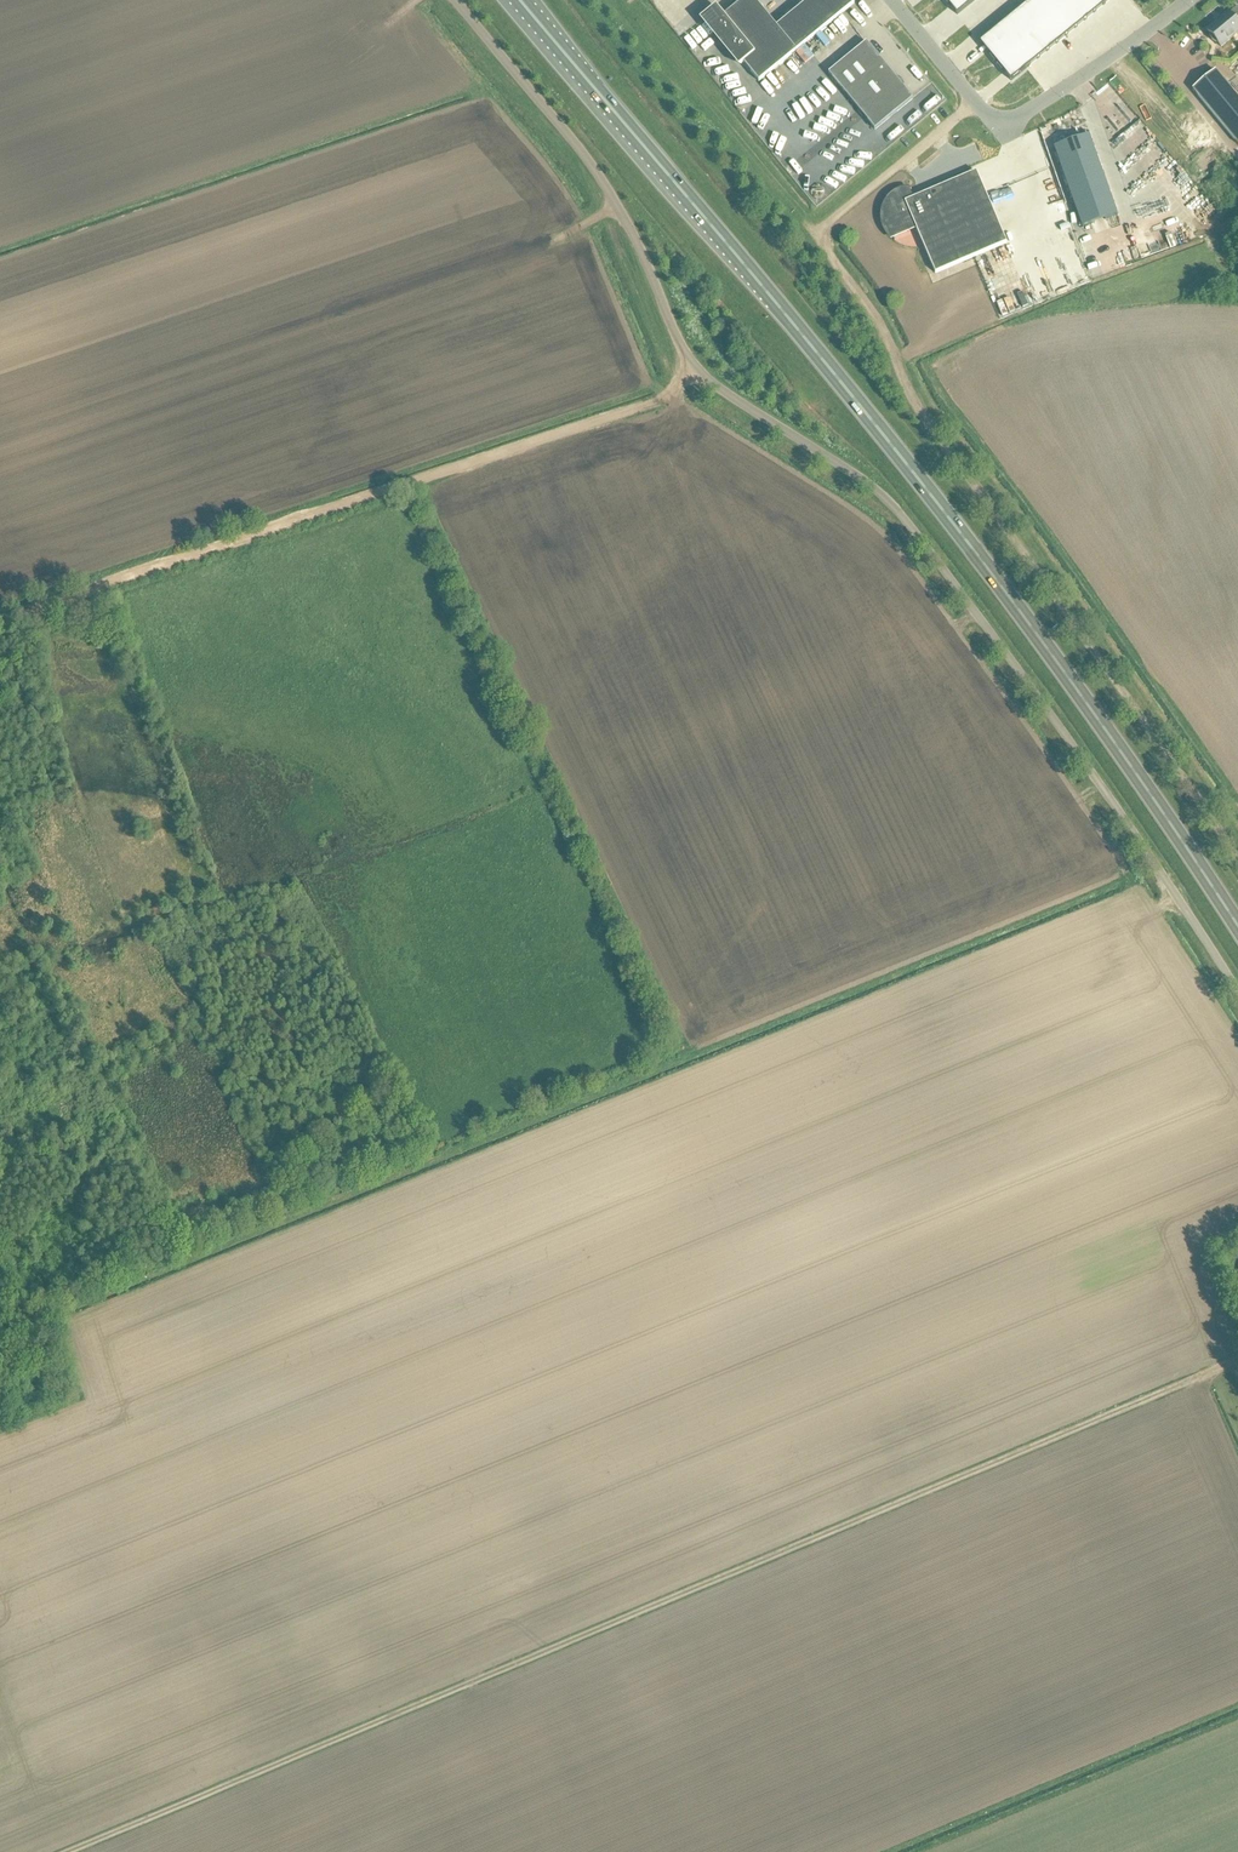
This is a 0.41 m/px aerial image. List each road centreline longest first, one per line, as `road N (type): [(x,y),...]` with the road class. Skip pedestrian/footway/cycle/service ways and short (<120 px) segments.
road 1 (unclassified): [(461,0),(613,200),(693,371),(861,478),(919,531),(1036,687),(1237,994)]
road 2 (trunk): [(1237,929),(919,479),(520,0)]
road 3 (track): [(693,371),(662,399),(0,619)]
road 4 (track): [(1237,859),(909,398),(886,341)]
road 5 (unclassified): [(886,341),(816,236),(978,103)]
road 6 (unclassified): [(978,103),(992,121),(1012,124),(1192,0)]
road 7 (unclassified): [(978,103),(893,0)]

